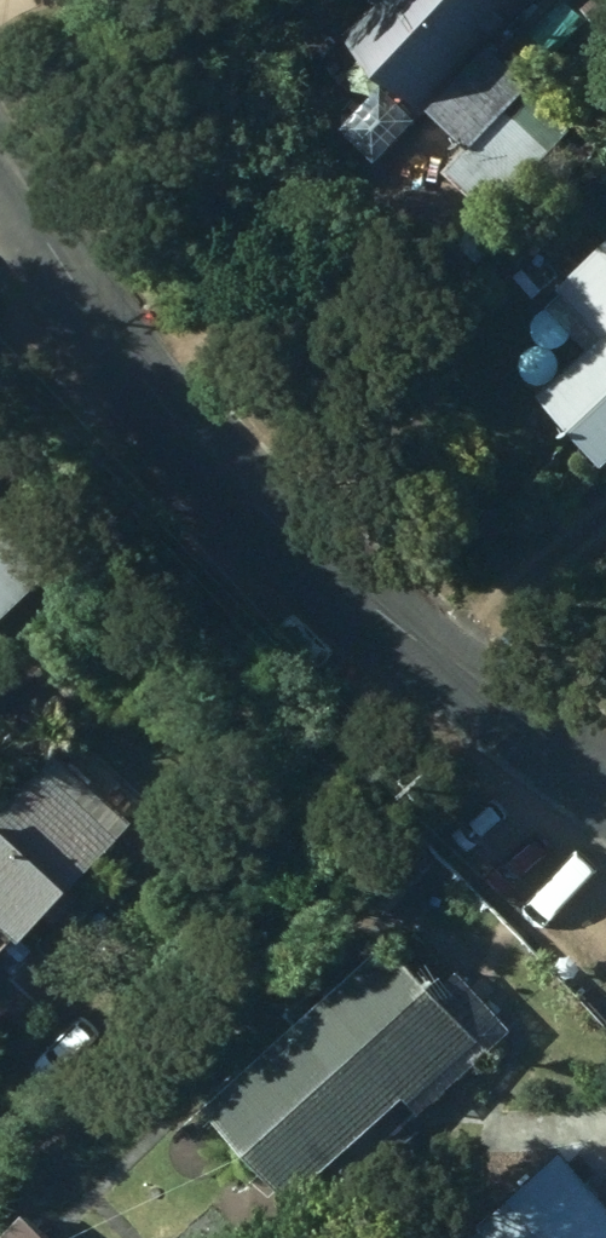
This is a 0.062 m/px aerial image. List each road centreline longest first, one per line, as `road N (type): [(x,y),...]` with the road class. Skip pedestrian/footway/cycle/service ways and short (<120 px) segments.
road 1 (unclassified): [(605,785),(415,636),(174,415),(0,170)]

